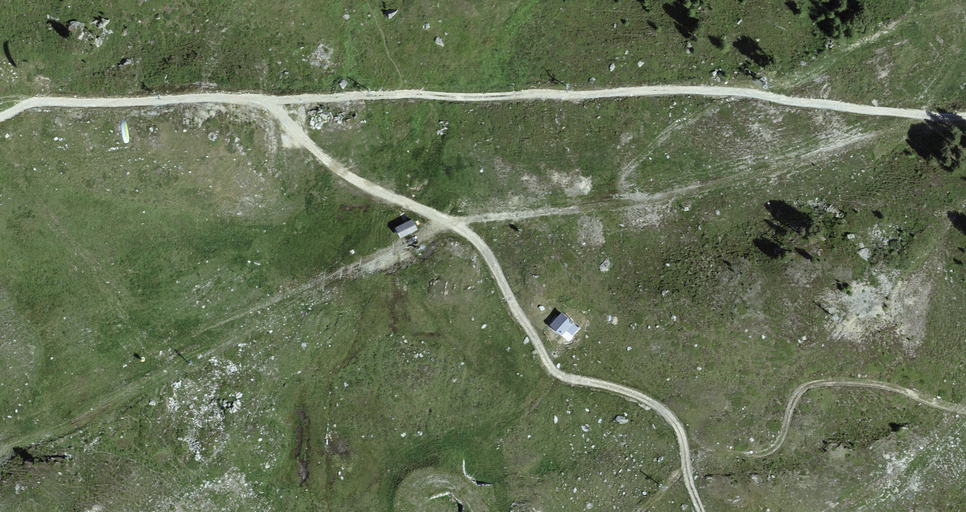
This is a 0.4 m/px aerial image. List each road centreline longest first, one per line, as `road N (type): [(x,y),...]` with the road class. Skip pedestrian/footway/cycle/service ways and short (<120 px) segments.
road 1 (track): [(262,98),(298,141),(358,189),(432,216),(463,238),(487,267),(504,311),(557,377),(629,395),(675,426),(700,511)]
road 2 (track): [(965,118),(731,94),(508,100),(396,94)]
road 3 (track): [(0,127),(95,104),(262,98)]
road 4 (track): [(396,94),(262,98)]

